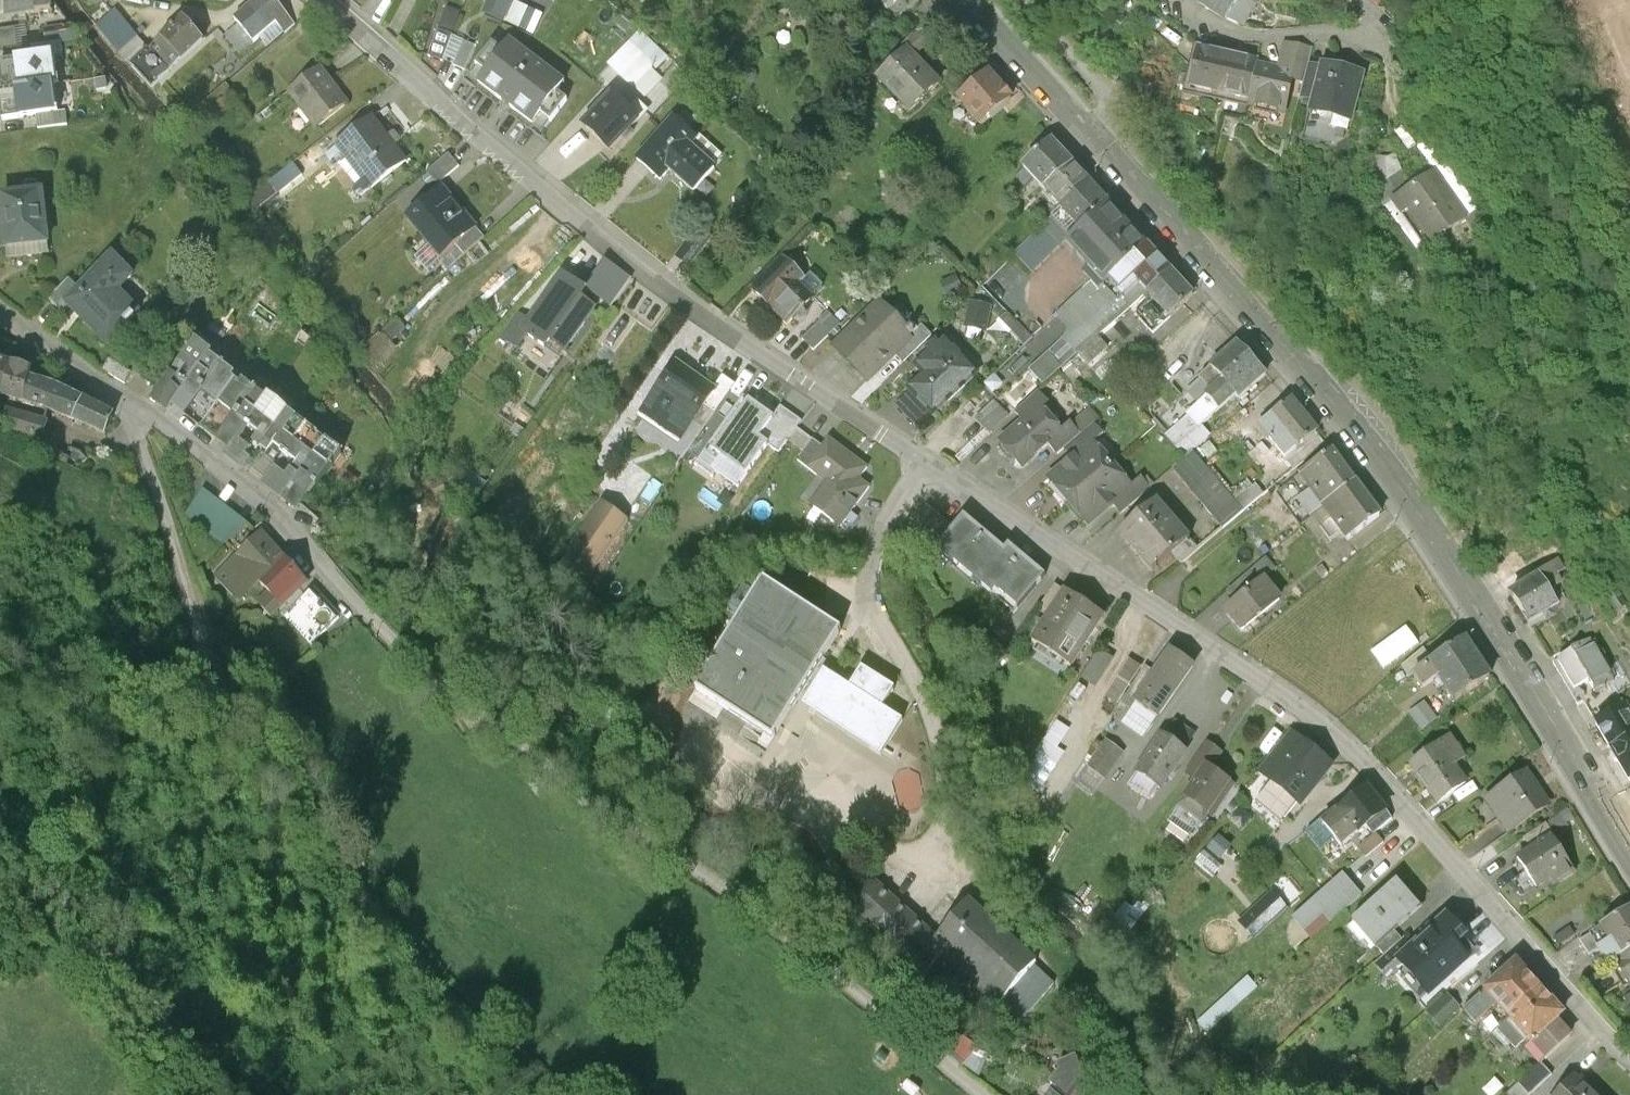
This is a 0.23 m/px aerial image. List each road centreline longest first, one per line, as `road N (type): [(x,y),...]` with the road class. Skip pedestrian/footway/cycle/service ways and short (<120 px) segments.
road 1 (residential): [(325,0),(657,283),(1330,731),(1629,1056)]
road 2 (residential): [(987,1094),(528,762),(416,664),(286,526),(122,394)]
road 3 (secondary): [(1629,844),(1410,513),(1091,136)]
road 4 (track): [(225,1094),(48,899),(23,880),(0,880)]
road 5 (residential): [(1175,0),(1240,43),(1348,43)]
road 6 (secondary): [(1091,136),(967,0)]
road 7 (residential): [(1091,136),(1105,103),(1020,0)]
road 8 (residential): [(0,316),(122,394)]

